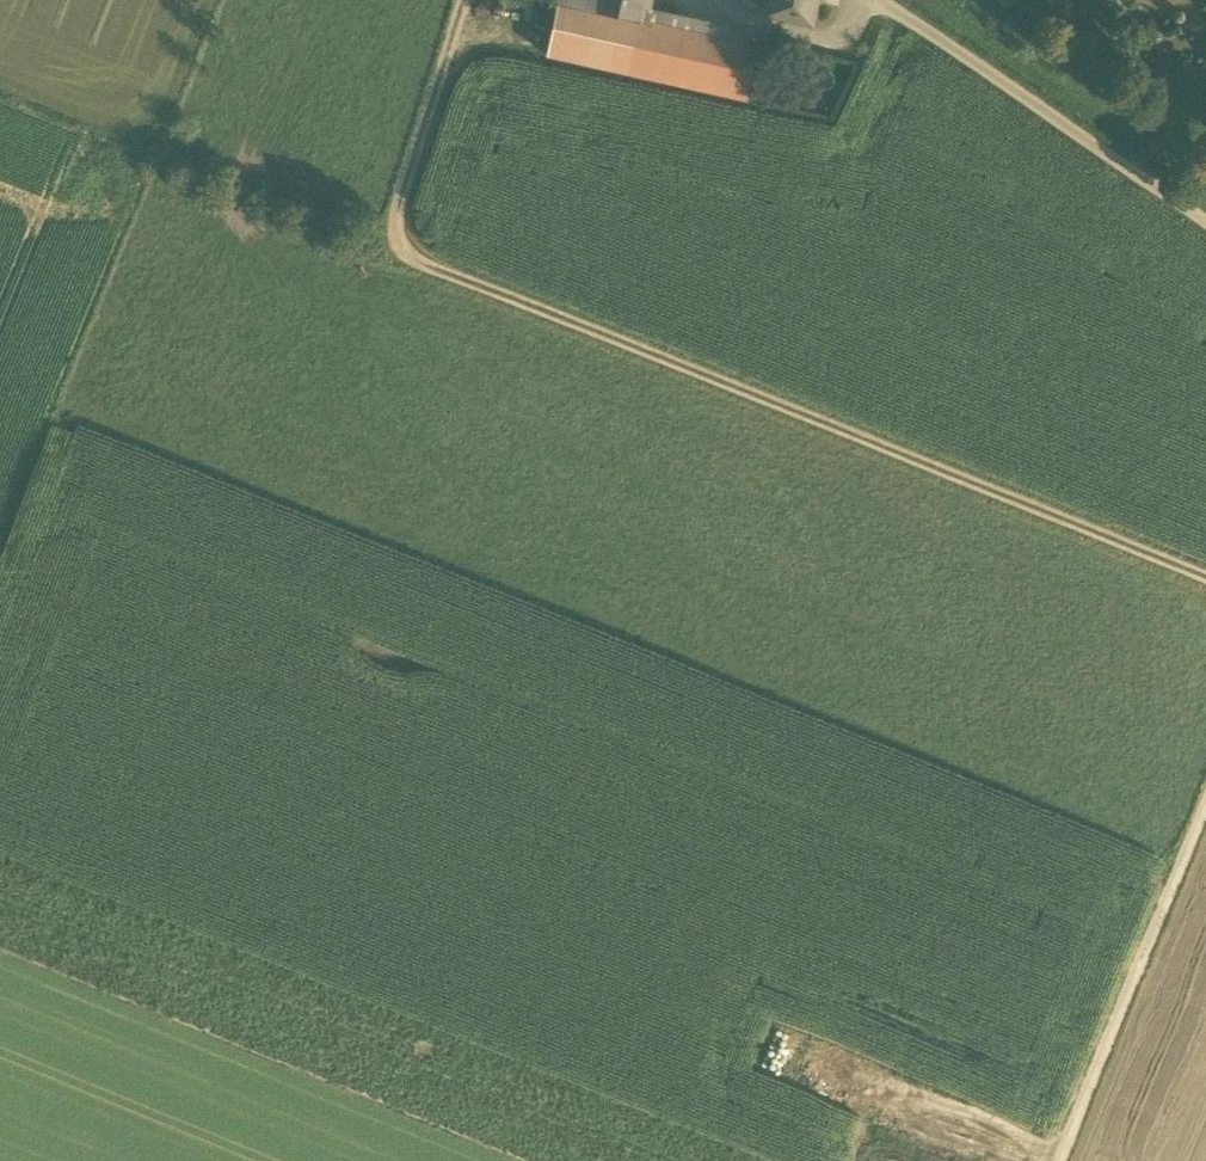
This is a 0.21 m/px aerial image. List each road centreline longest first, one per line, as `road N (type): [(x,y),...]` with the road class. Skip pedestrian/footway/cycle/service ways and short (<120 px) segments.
road 1 (track): [(1205,580),(391,252),(465,0)]
road 2 (unclassified): [(883,0),(1205,223)]
road 3 (track): [(1205,799),(1058,1160)]
road 4 (track): [(0,89),(200,170)]

